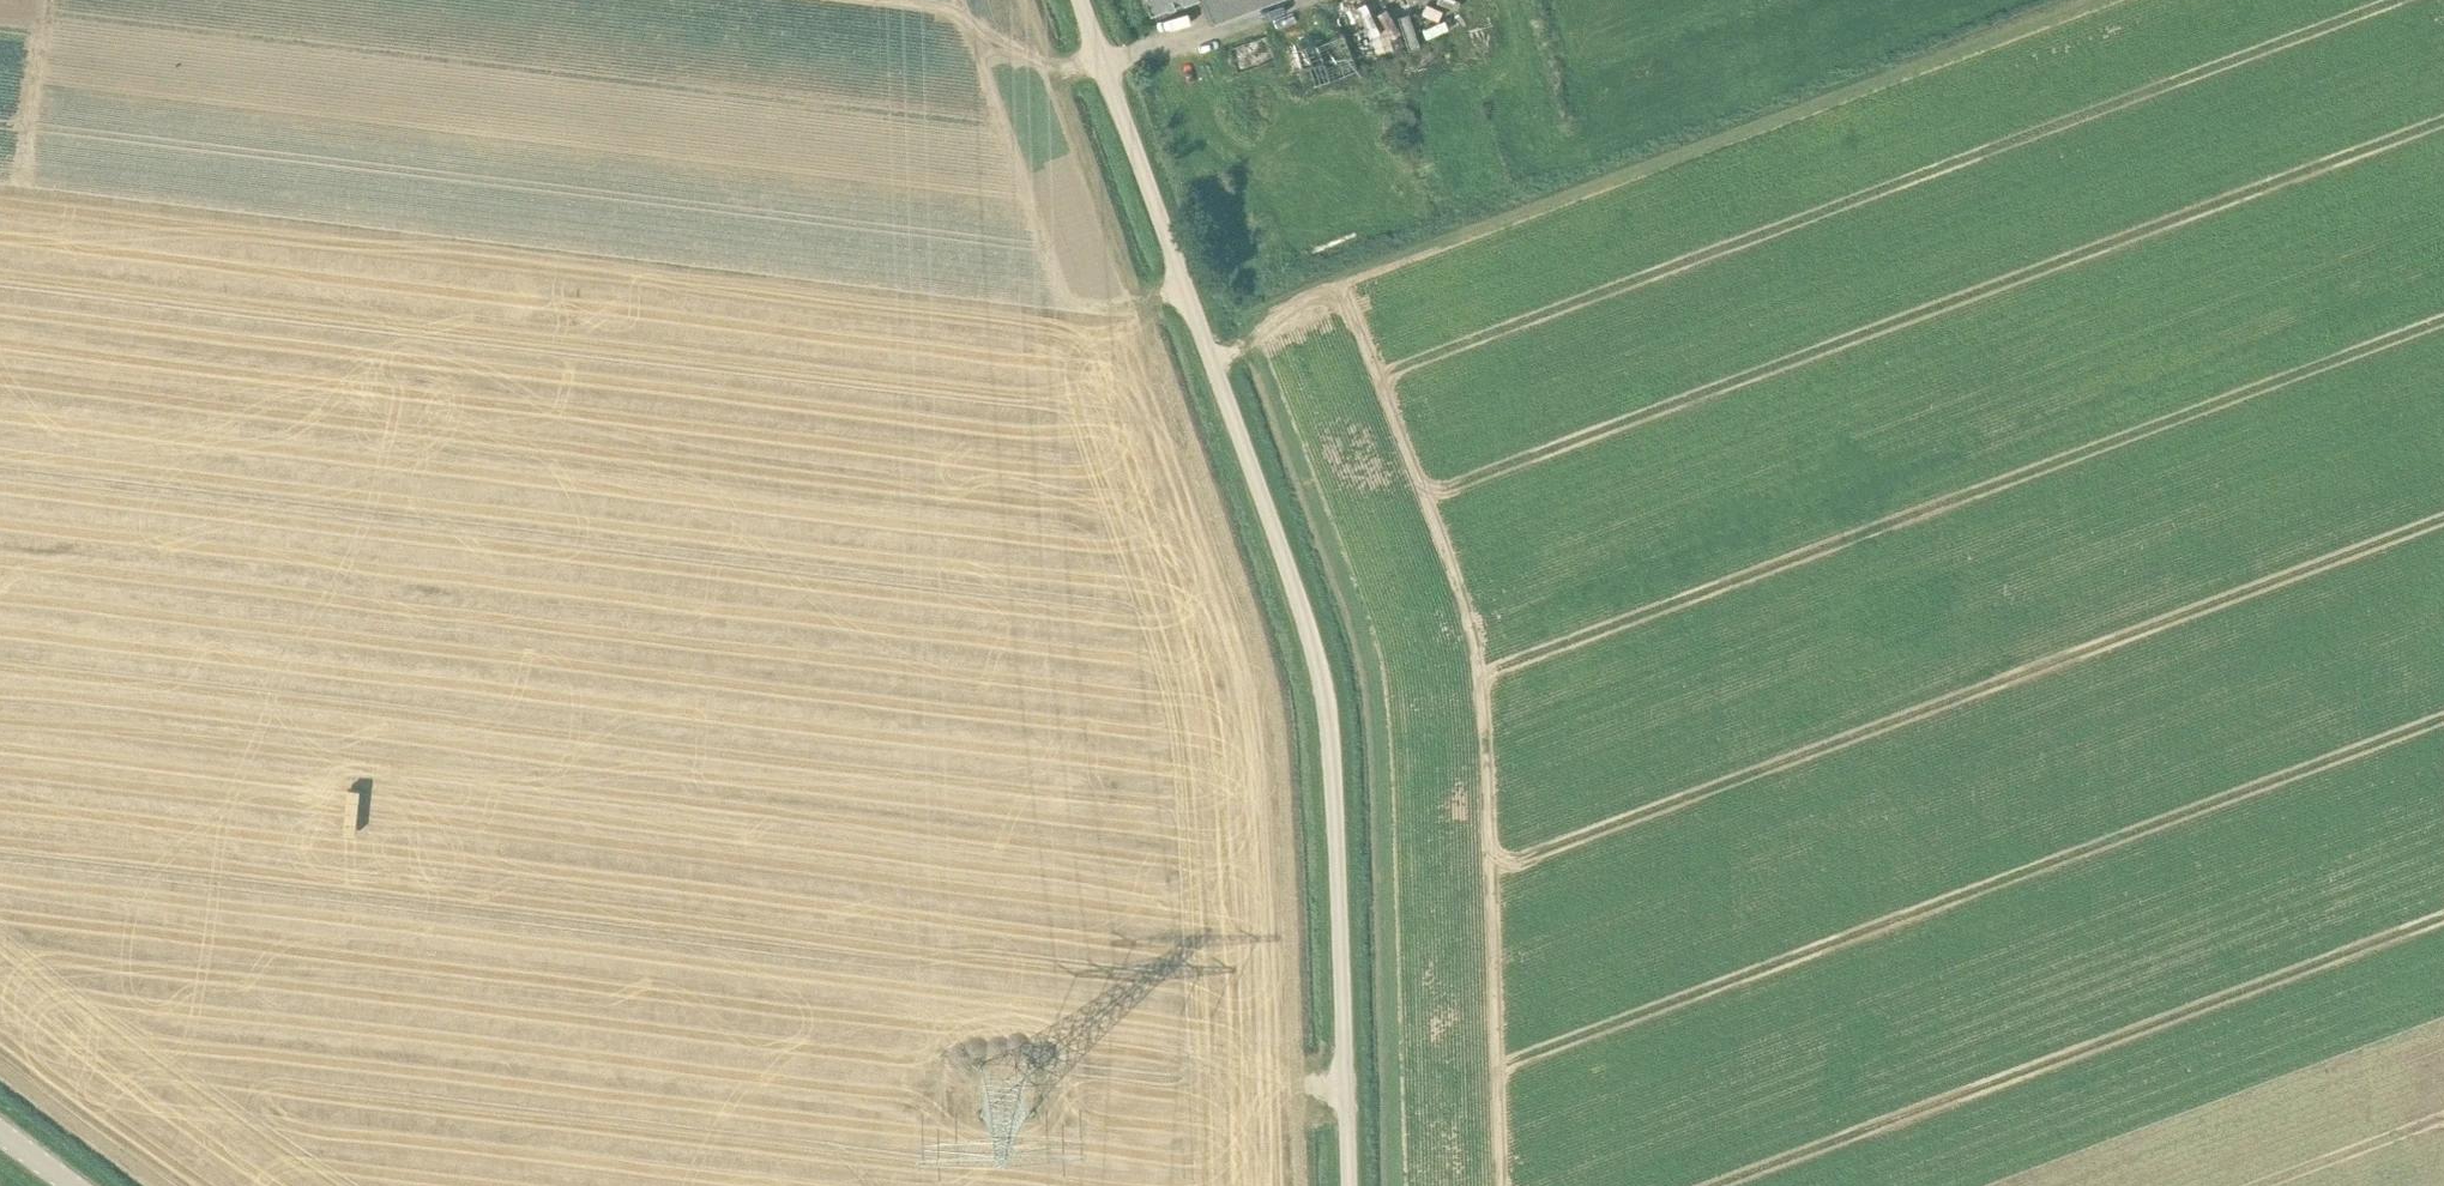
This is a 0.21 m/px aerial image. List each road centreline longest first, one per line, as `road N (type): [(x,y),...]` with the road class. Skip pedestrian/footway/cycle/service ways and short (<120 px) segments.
road 1 (unclassified): [(1348,1185),(1330,730),(1320,670),(1079,0)]

